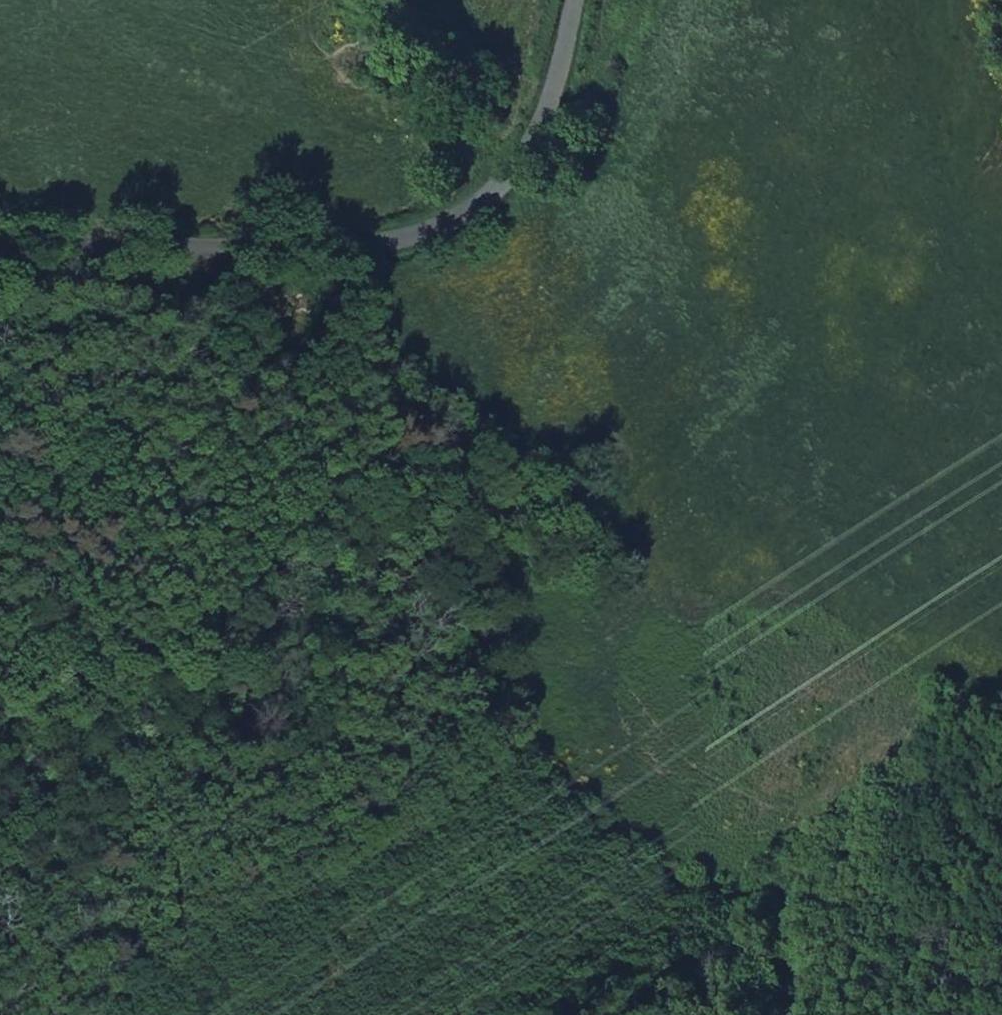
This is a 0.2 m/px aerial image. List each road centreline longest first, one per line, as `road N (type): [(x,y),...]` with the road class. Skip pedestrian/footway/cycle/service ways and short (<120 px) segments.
road 1 (residential): [(0,247),(349,250),(415,239),(500,187),(522,158),(542,124),(574,0)]

